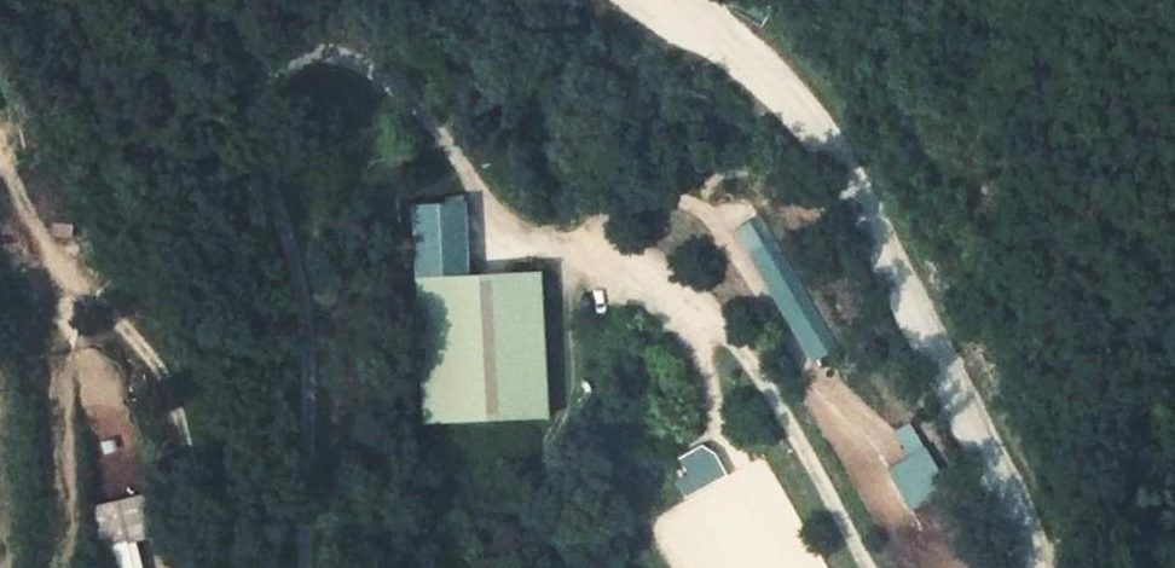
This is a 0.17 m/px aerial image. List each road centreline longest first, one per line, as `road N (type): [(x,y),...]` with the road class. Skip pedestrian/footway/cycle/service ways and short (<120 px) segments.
road 1 (unclassified): [(867,567),(766,381),(688,288),(604,245),(540,248),(487,236),(446,156),(410,111),(344,61),(298,55),(265,76),(258,132),(296,282),(302,567)]
road 2 (unclassified): [(1055,567),(1057,548),(1023,456),(889,184),(763,63),(678,0)]
road 3 (track): [(40,252),(68,238),(169,371),(227,567)]
road 4 (track): [(40,252),(118,484)]

